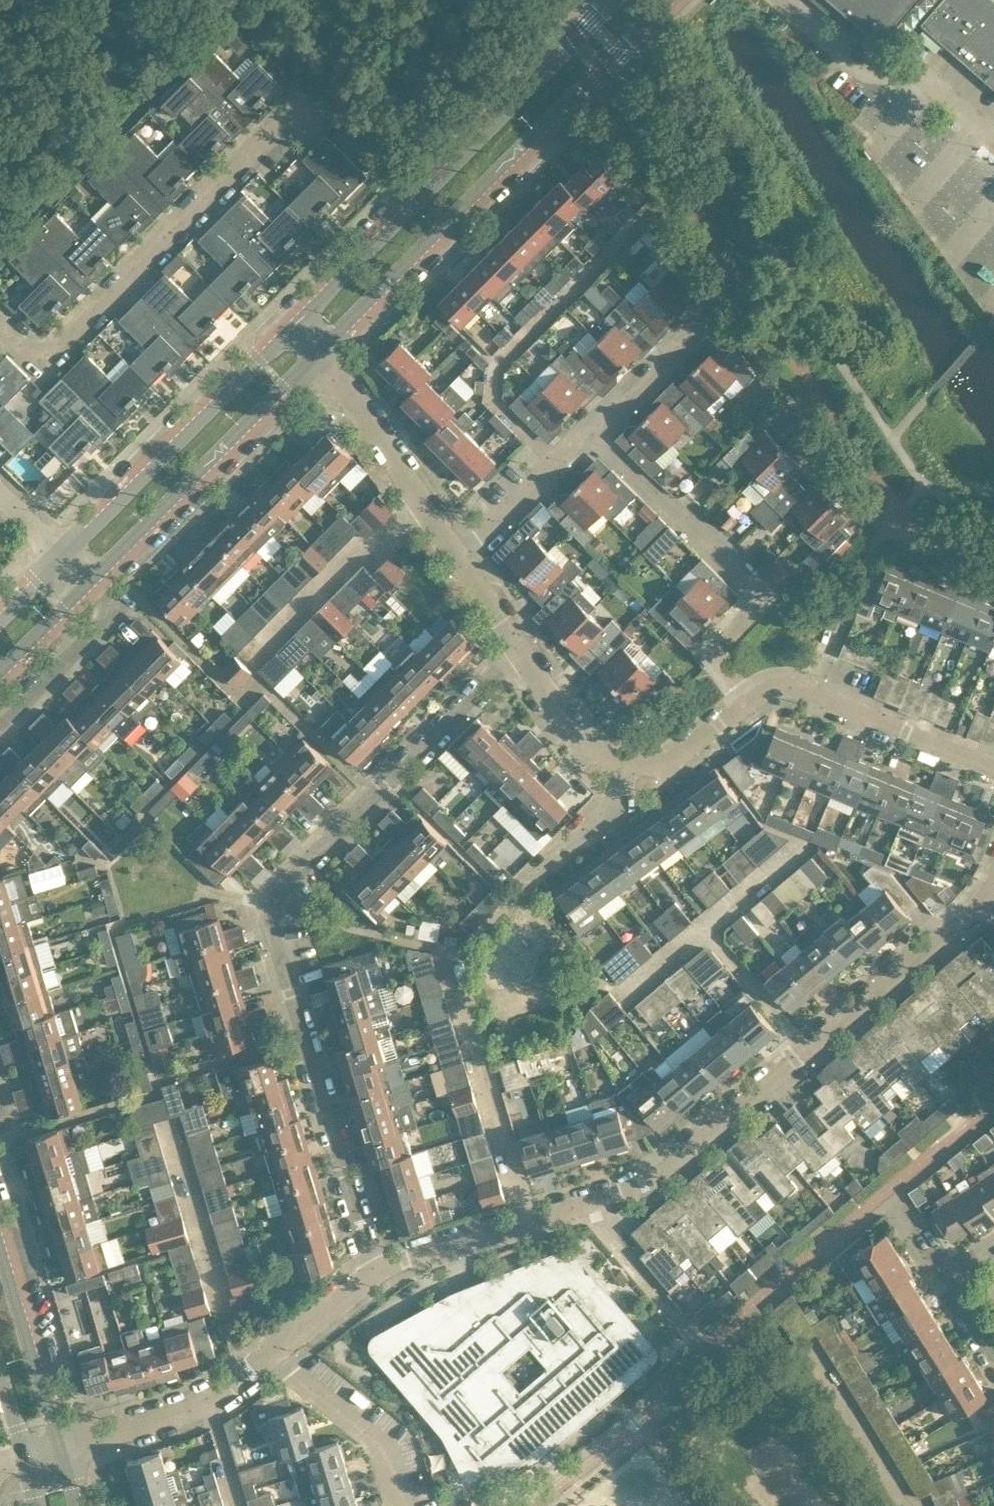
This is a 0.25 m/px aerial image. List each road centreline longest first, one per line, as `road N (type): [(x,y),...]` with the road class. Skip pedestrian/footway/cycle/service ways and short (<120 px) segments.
road 1 (residential): [(378,1270),(263,903),(519,650)]
road 2 (residential): [(378,1270),(646,1183),(934,946),(993,885)]
road 3 (residential): [(746,701),(710,653),(767,594),(590,427),(460,553)]
road 4 (tertiary): [(316,357),(673,0)]
road 5 (tertiary): [(620,0),(287,328)]
road 6 (residential): [(0,330),(40,364),(311,95)]
road 7 (tertiary): [(287,328),(64,557)]
road 8 (tertiary): [(90,581),(316,357)]
road 9 (residential): [(993,764),(816,693),(780,686),(746,701)]
road 10 (unclassified): [(785,0),(859,69),(948,87),(993,129)]
road 11 (residential): [(460,553),(316,357)]
road 12 (residential): [(59,1446),(212,1400),(269,1355)]
road 13 (residential): [(269,1355),(390,1454),(407,1505)]
road 14 (tertiary): [(59,1446),(0,1251)]
road 15 (residential): [(0,723),(115,607),(90,581)]
road 16 (residential): [(637,765),(575,736),(519,650)]
road 17 (residential): [(533,877),(630,786),(637,765)]
road 18 (residential): [(269,1355),(378,1270)]
road 19 (residential): [(746,701),(666,763),(637,765)]
road 20 (tertiary): [(0,670),(90,581)]

